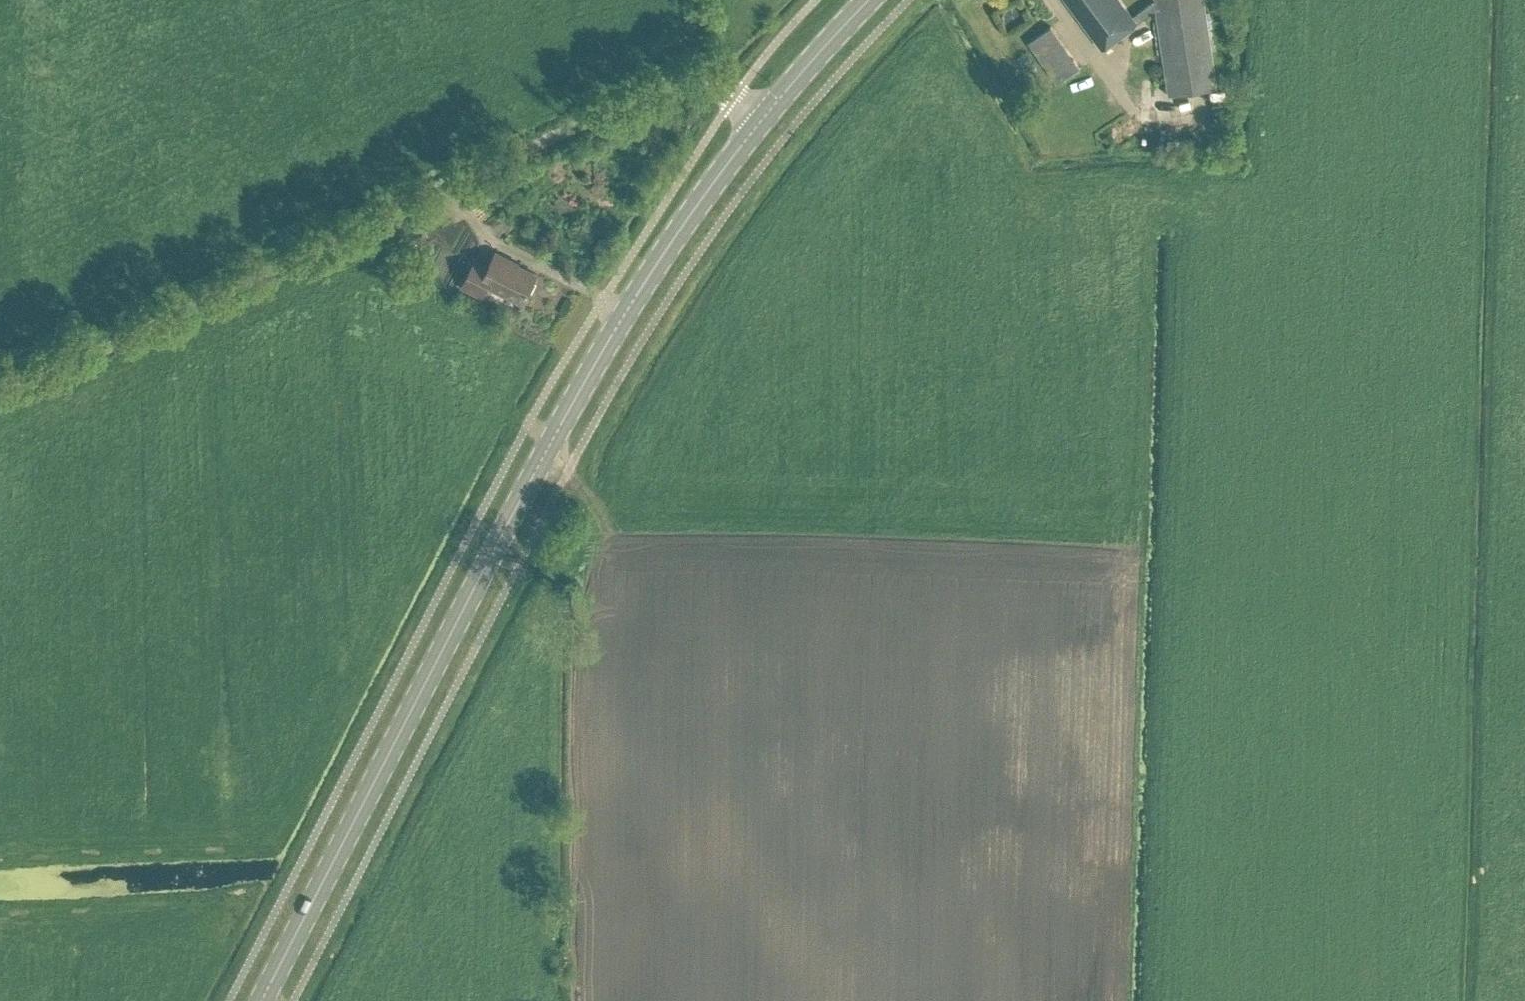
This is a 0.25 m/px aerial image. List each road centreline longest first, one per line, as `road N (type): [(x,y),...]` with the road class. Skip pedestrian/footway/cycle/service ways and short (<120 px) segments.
road 1 (primary): [(267,1000),(532,478),(658,257),(765,114)]
road 2 (unclassified): [(0,395),(635,97),(686,83),(721,88),(765,114)]
road 3 (primary): [(765,114),(866,0)]

